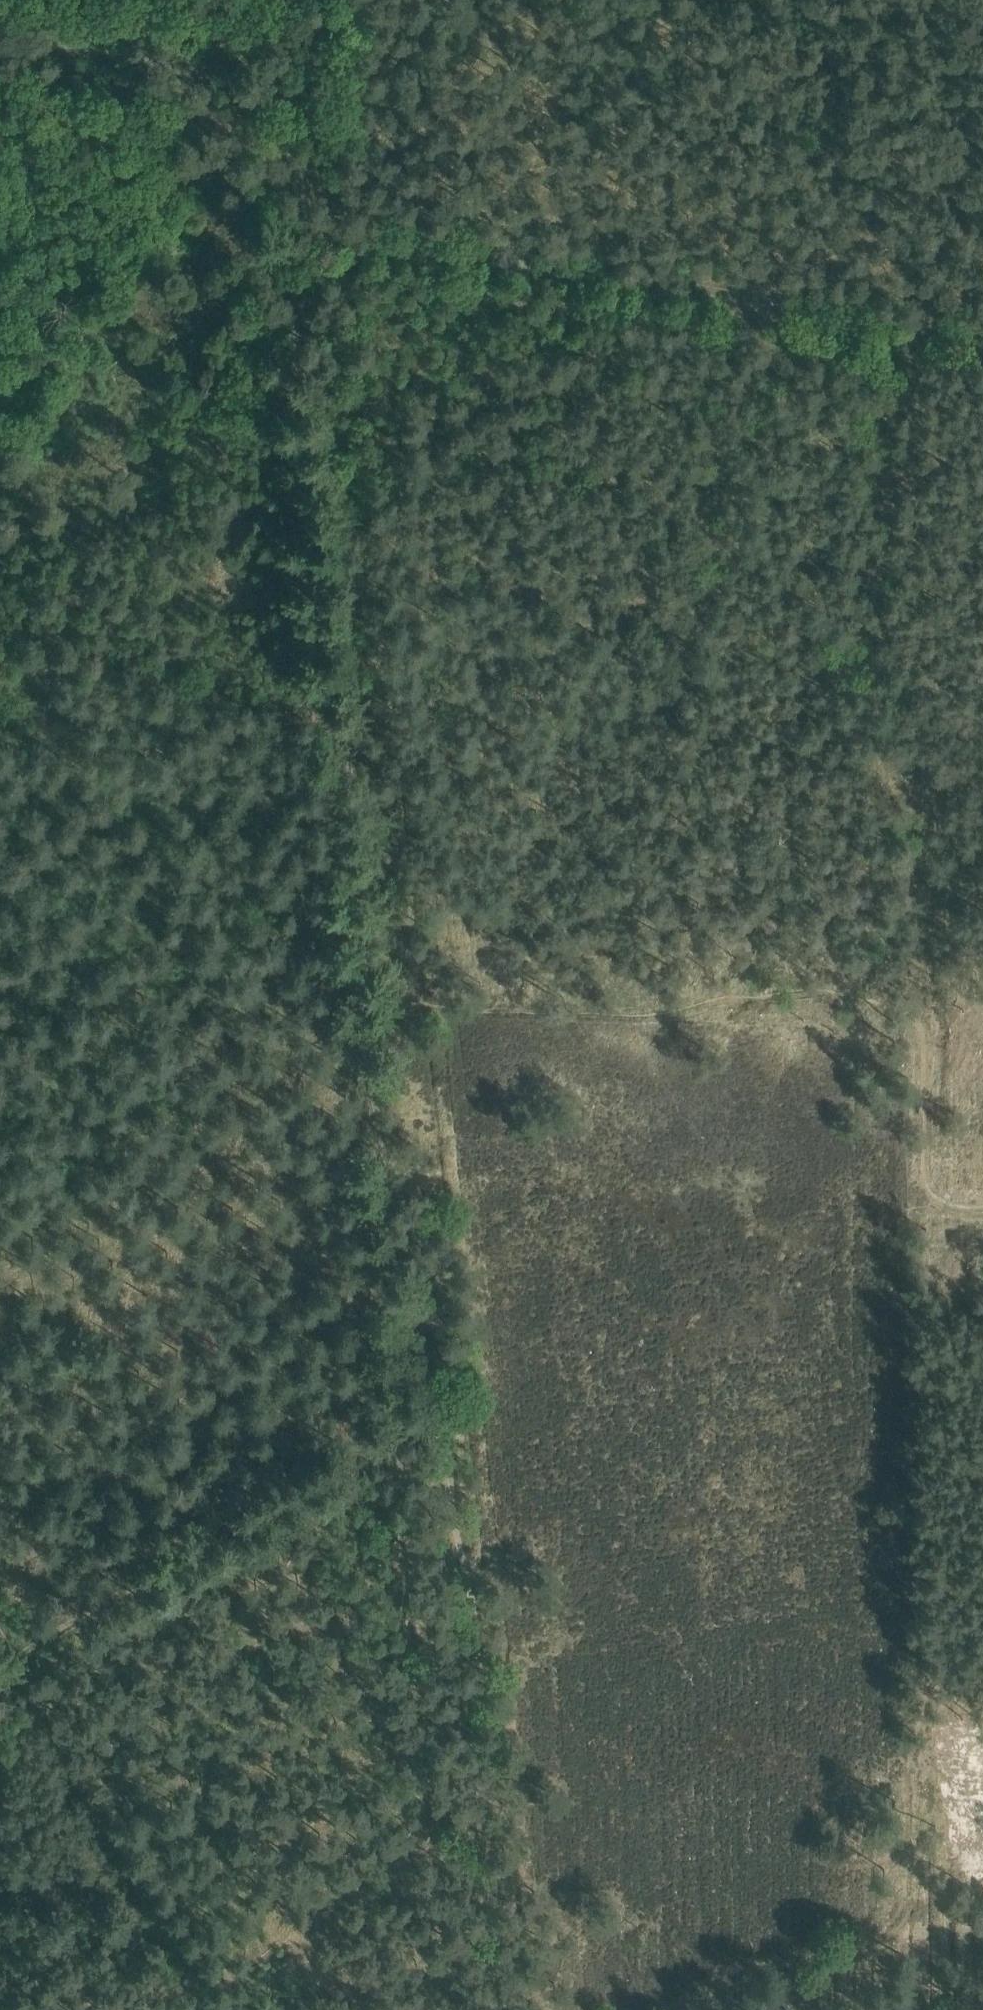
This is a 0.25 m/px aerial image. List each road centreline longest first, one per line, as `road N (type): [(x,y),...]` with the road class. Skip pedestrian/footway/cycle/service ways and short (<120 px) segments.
road 1 (track): [(0,29),(321,61),(329,194),(982,309)]

